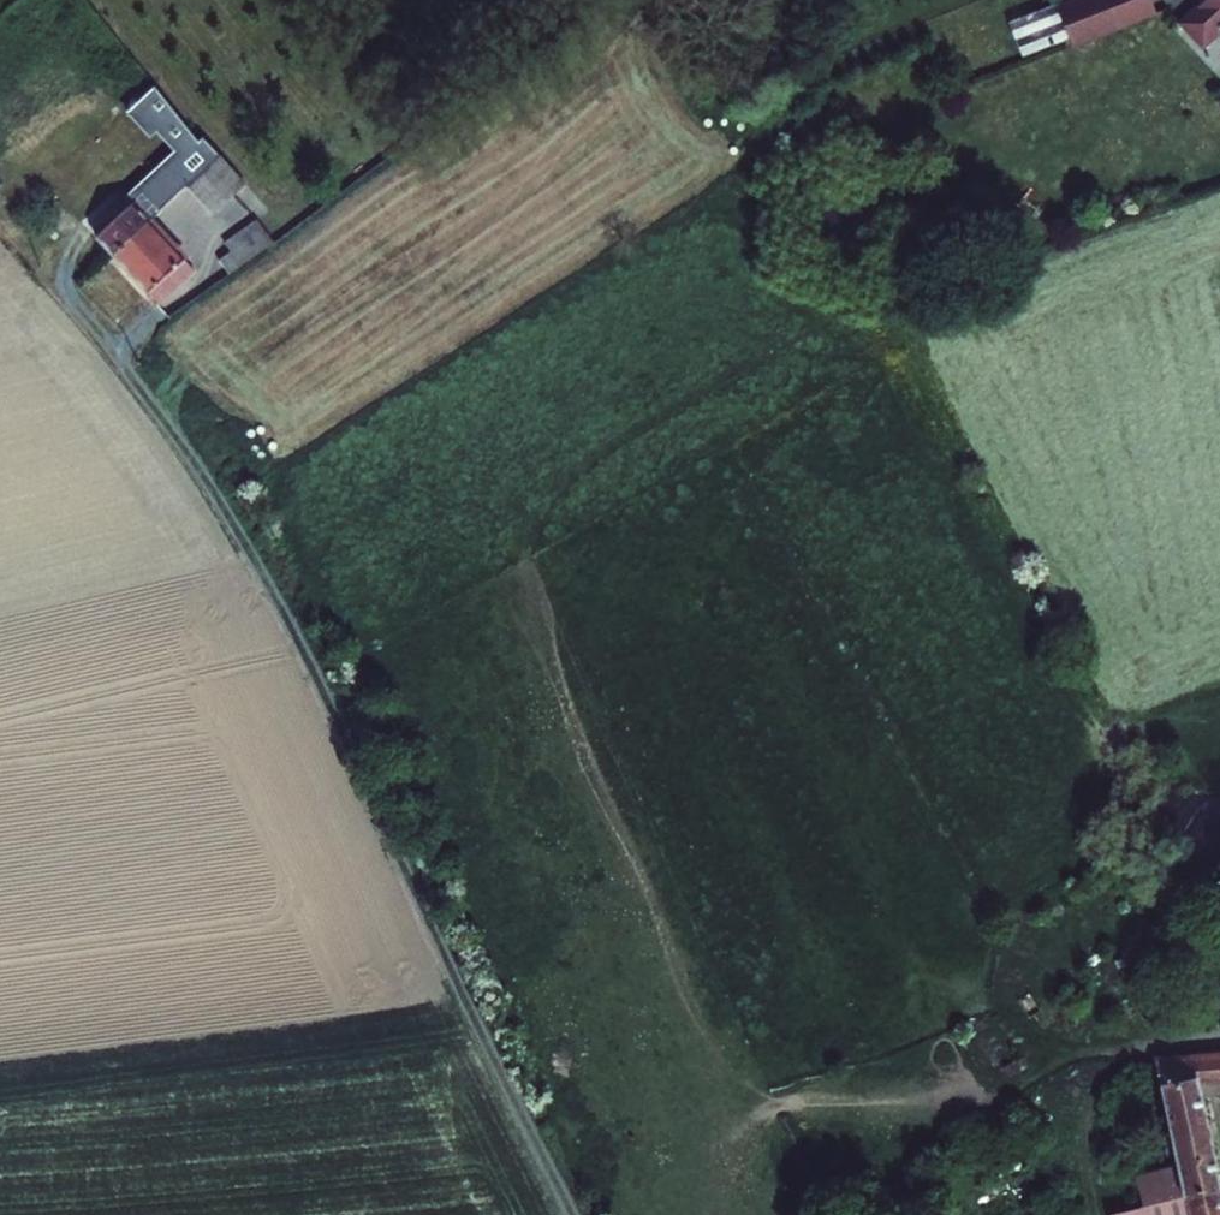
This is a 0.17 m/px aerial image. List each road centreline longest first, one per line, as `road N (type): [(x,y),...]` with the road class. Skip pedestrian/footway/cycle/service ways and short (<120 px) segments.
road 1 (track): [(573,1214),(309,661),(184,456),(137,395),(119,358),(145,324)]

